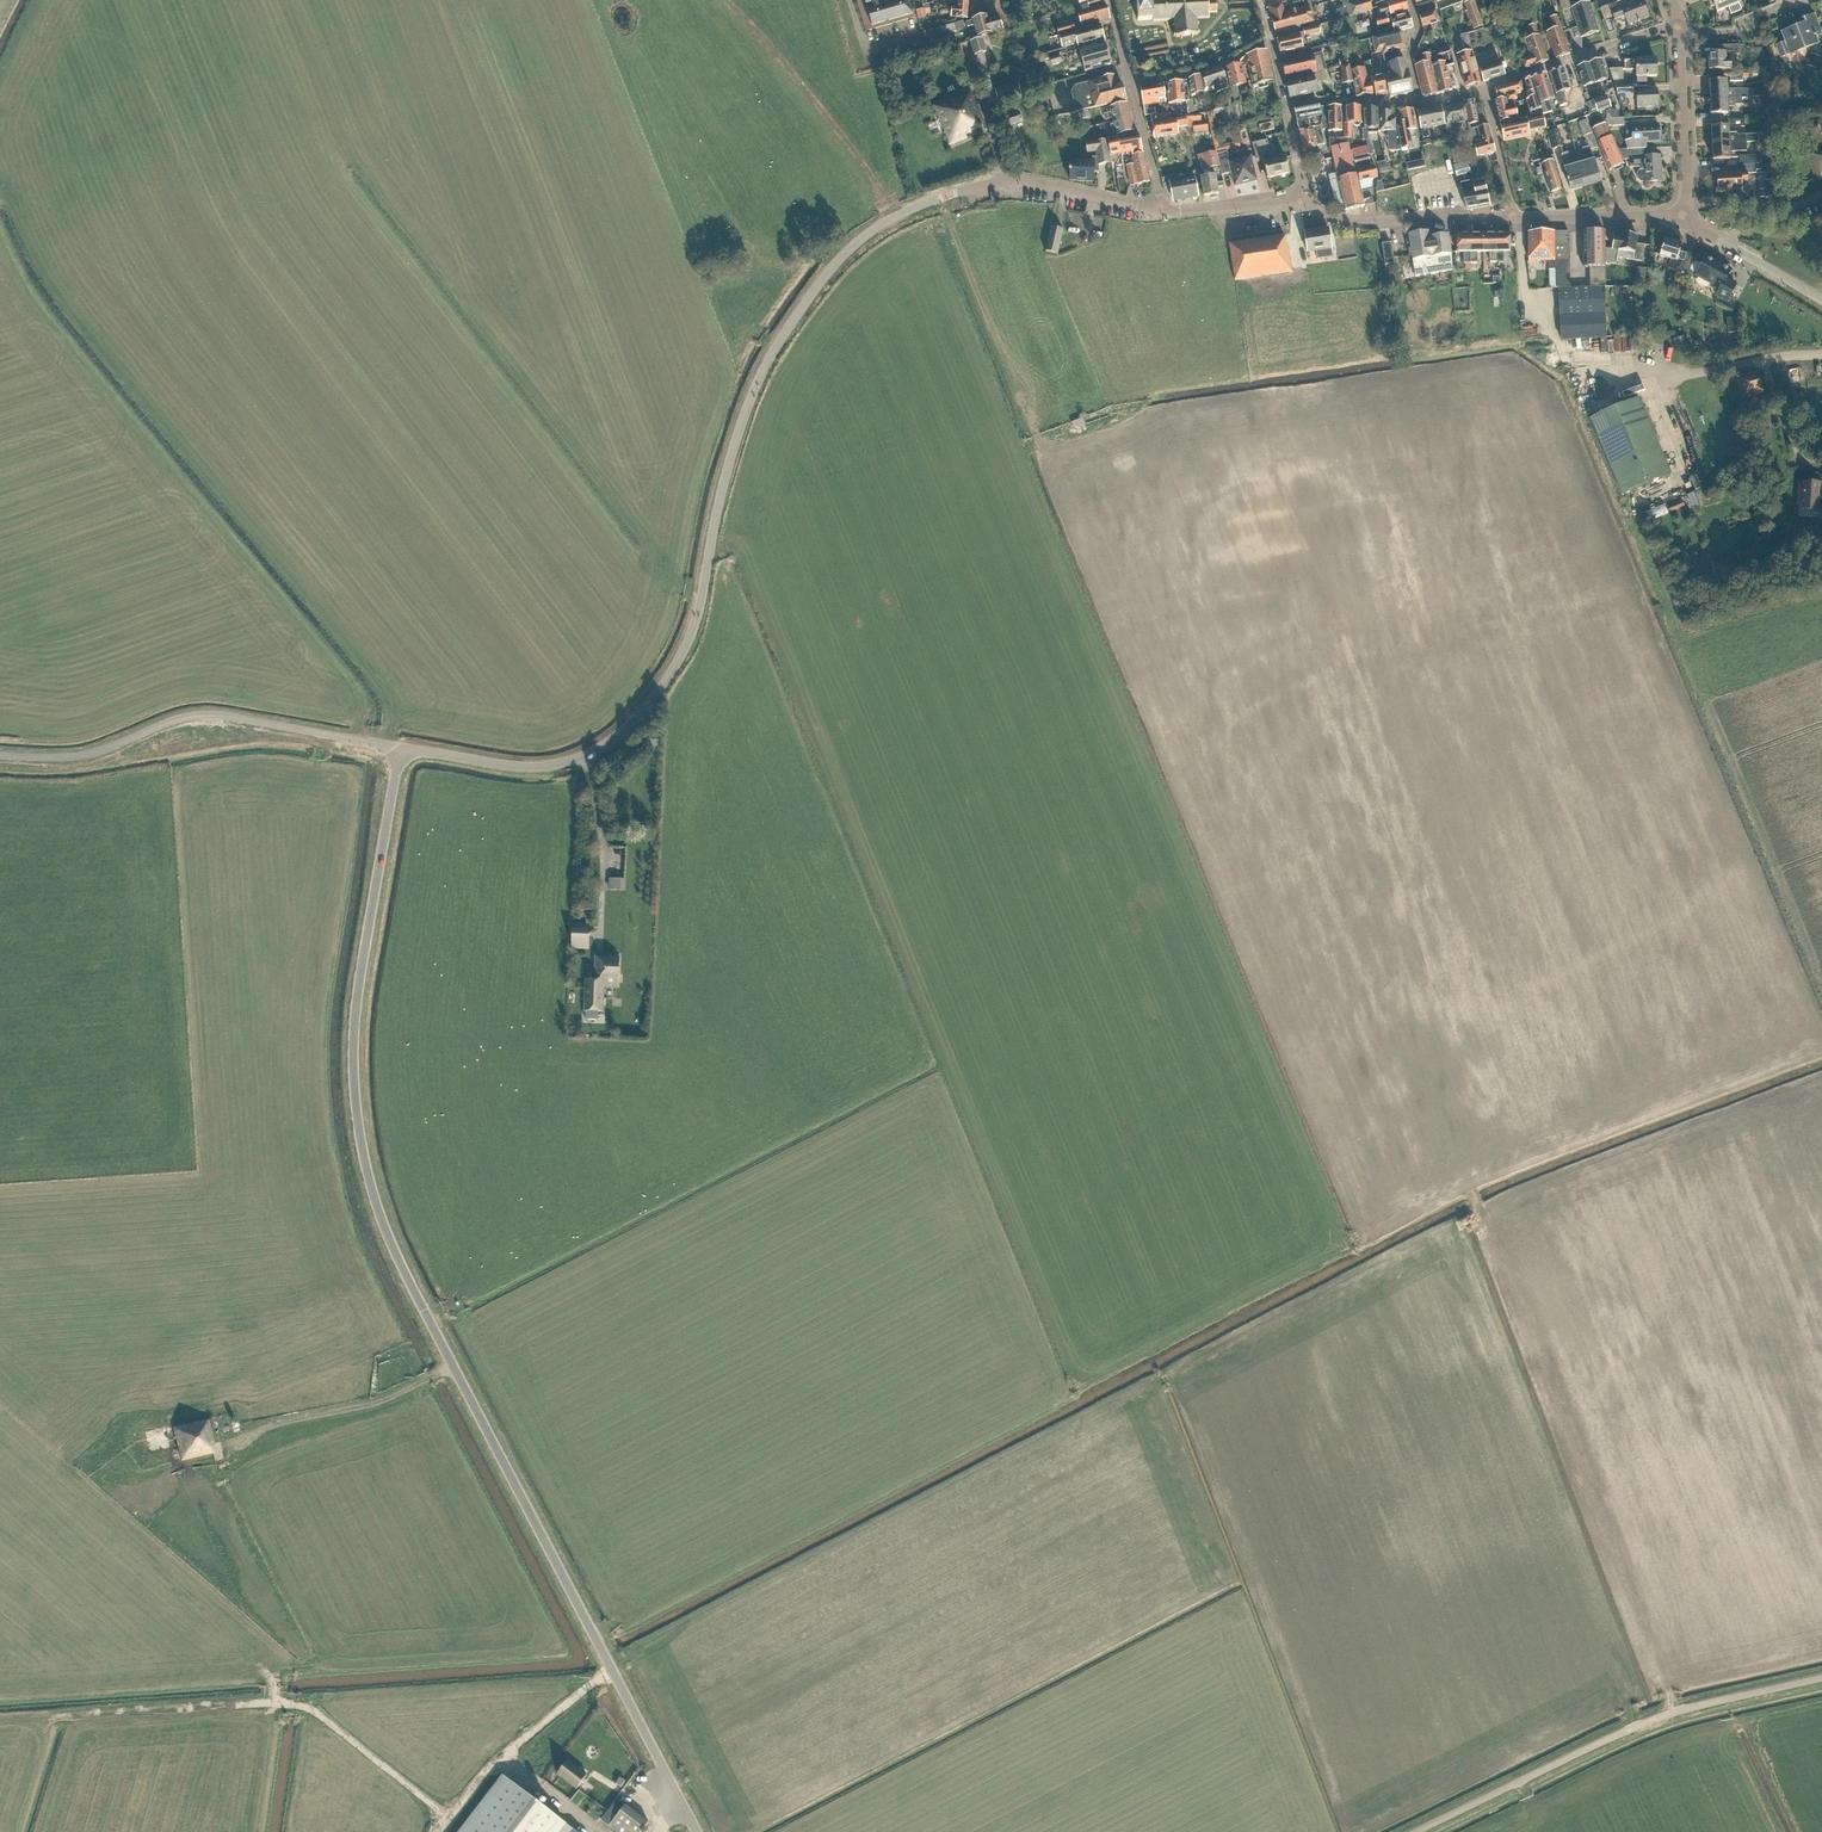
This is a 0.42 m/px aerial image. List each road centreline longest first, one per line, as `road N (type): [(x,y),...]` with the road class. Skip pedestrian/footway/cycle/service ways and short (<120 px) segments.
road 1 (tertiary): [(696,1831),(403,1269),(367,1168),(355,1033),(401,749)]
road 2 (tertiary): [(401,749),(527,767),(569,760),(632,722),(674,670),(696,621),(724,482),(751,396),(772,351),(825,276),(852,244),(913,207),(990,183),(1056,186)]
road 3 (unclassified): [(1435,1831),(1666,1719),(1821,1688)]
road 4 (unclassified): [(0,755),(94,754),(176,718),(225,714),(401,749)]
road 5 (tertiary): [(1297,202),(1355,222),(1515,219)]
road 6 (residential): [(1110,0),(1160,210)]
road 7 (residential): [(1482,90),(1679,23)]
road 8 (residential): [(1684,216),(1679,23)]
road 9 (tertiary): [(1515,219),(1684,216)]
road 10 (tertiary): [(1821,299),(1684,216)]
road 11 (tertiary): [(1297,202),(1160,210)]
road 12 (unclassified): [(1286,106),(1421,104)]
road 13 (residential): [(1515,219),(1482,90)]

